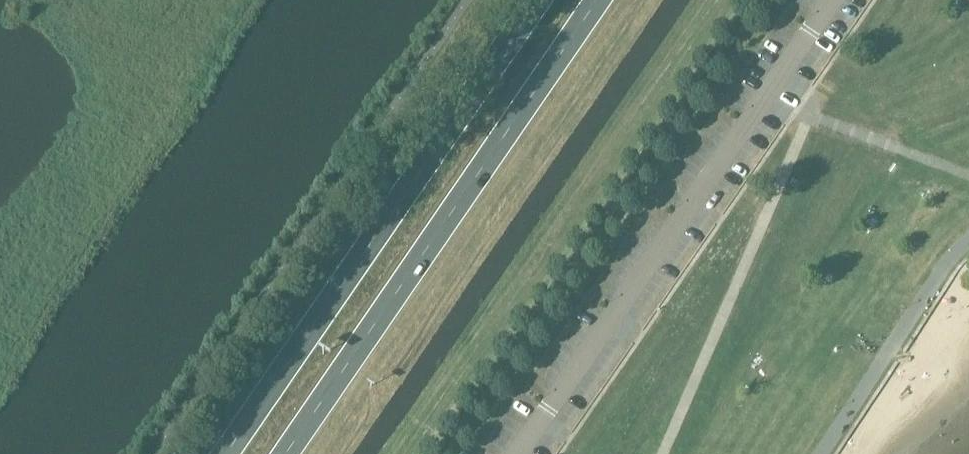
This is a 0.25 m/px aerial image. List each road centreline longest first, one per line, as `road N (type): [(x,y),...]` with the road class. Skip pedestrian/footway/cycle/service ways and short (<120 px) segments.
road 1 (primary): [(287,453),(601,0)]
road 2 (unclassified): [(519,453),(833,0)]
road 3 (primary): [(539,0),(228,453)]

